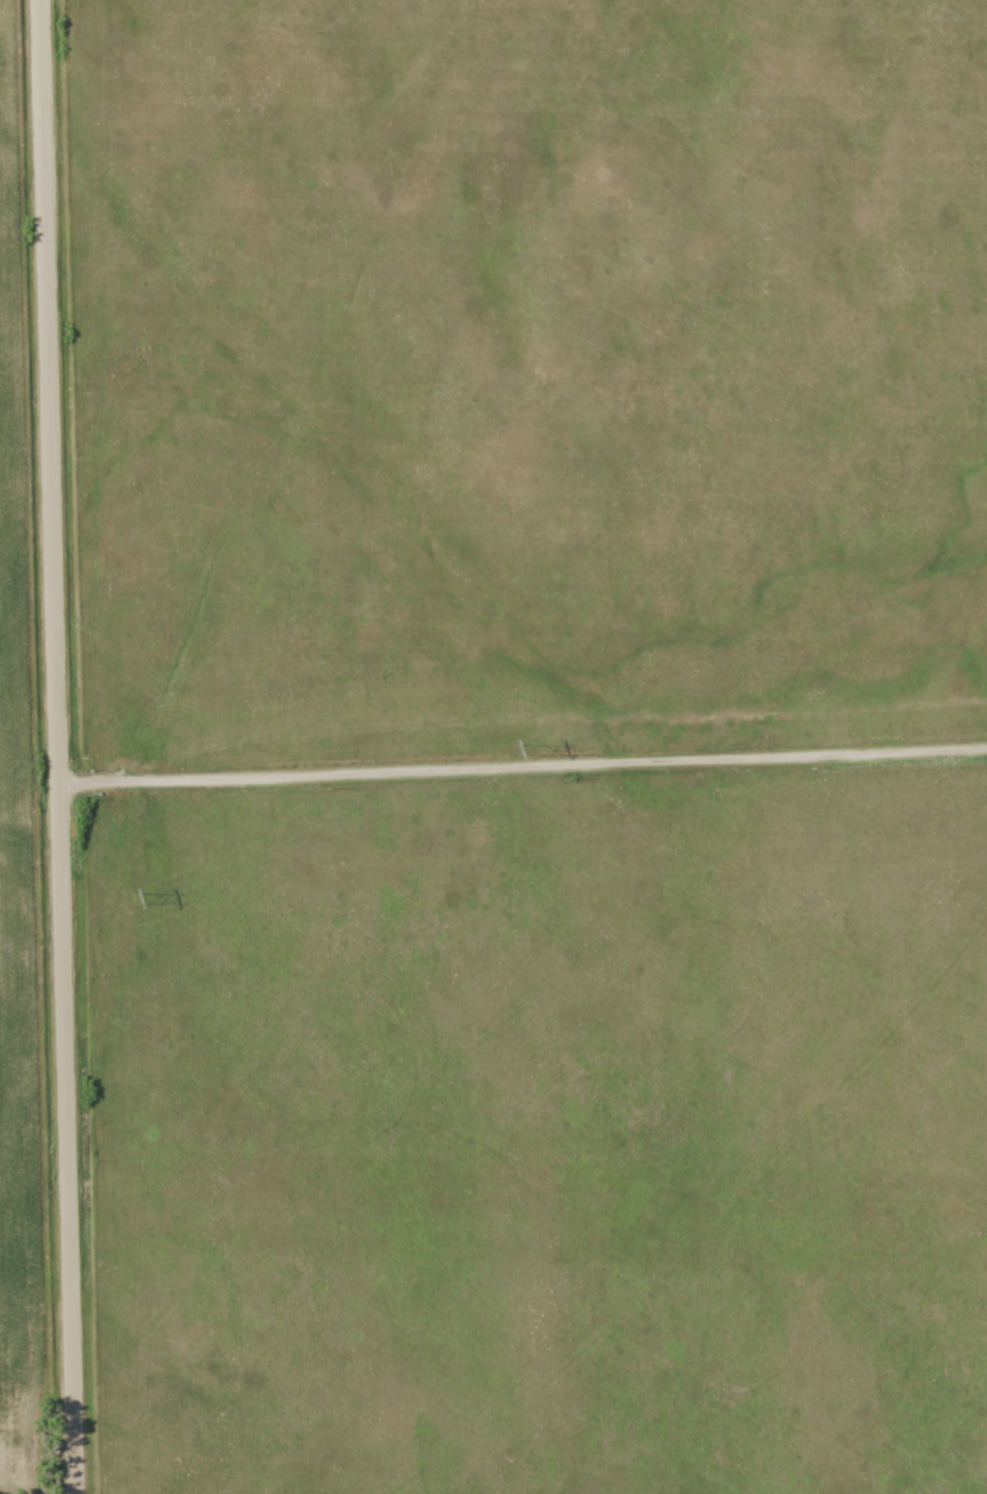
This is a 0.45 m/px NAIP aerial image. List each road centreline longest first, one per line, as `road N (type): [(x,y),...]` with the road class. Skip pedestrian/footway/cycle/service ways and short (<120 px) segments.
road 1 (tertiary): [(75,1493),(42,0)]

